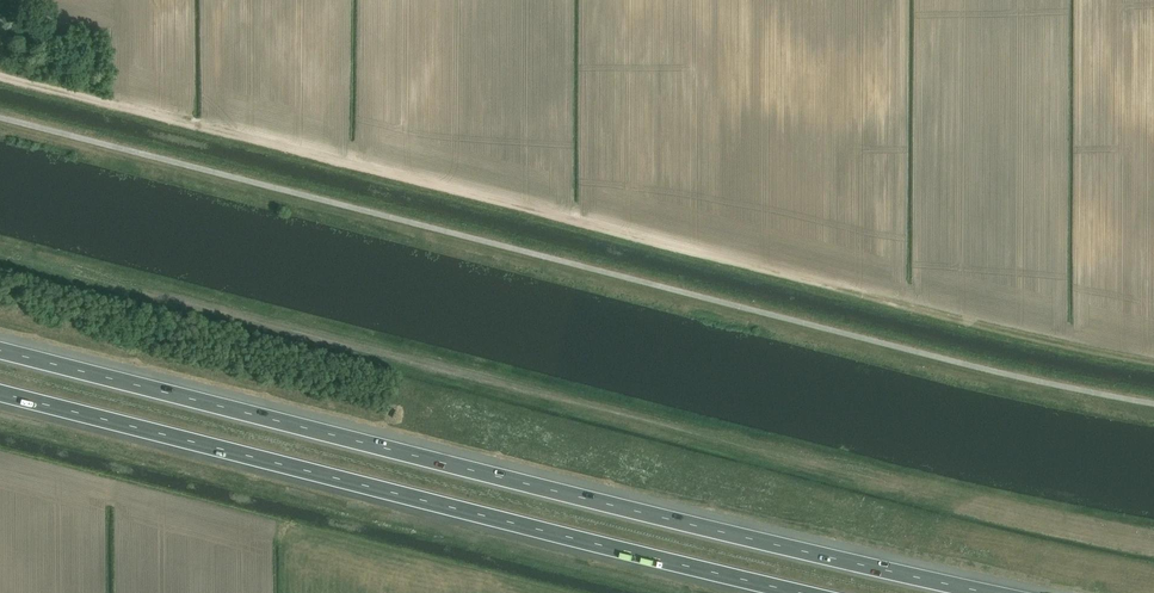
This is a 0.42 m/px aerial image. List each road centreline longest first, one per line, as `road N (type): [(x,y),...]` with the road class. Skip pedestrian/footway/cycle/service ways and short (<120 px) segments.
road 1 (motorway): [(995,592),(0,346)]
road 2 (track): [(0,76),(911,306)]
road 3 (motorway): [(0,390),(801,592)]

